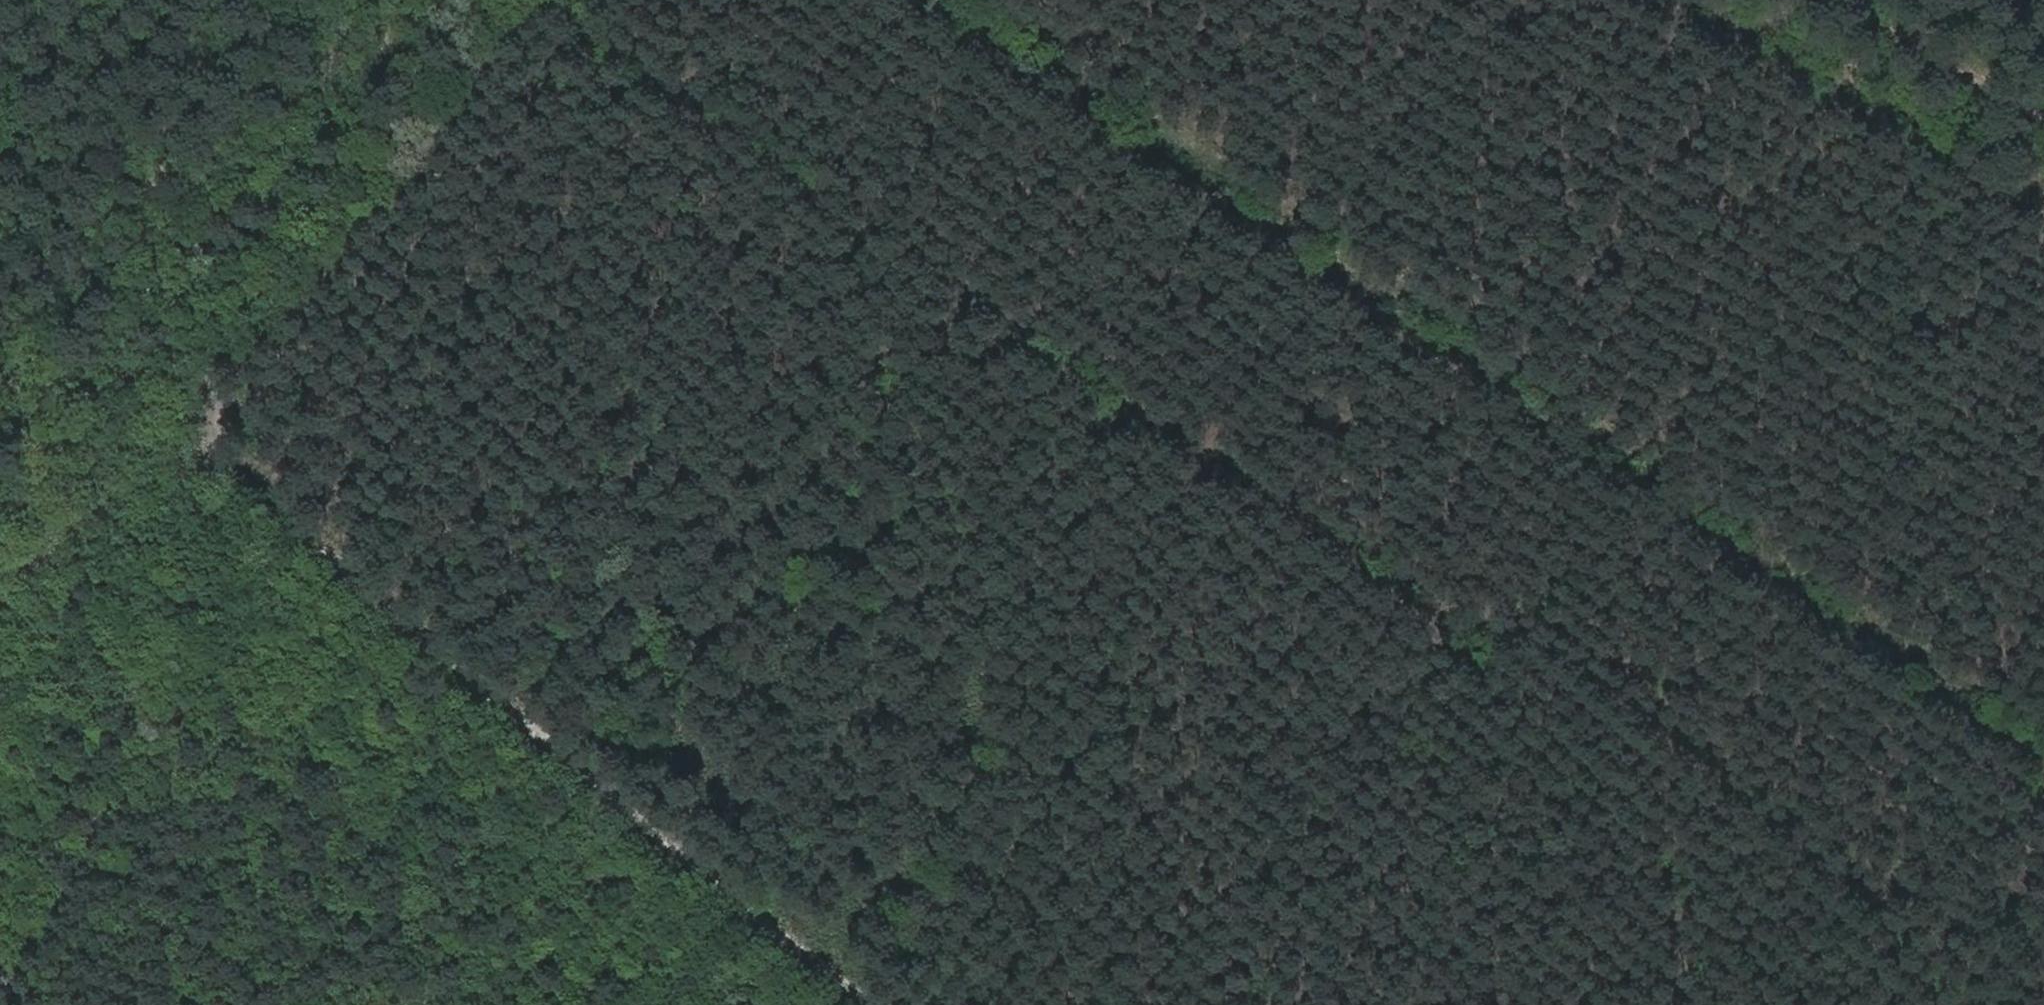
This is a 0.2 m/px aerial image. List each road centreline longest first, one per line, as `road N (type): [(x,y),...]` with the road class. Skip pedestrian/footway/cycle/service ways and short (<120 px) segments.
road 1 (track): [(189,422),(875,1004)]
road 2 (track): [(2043,107),(1977,77),(1862,0)]

